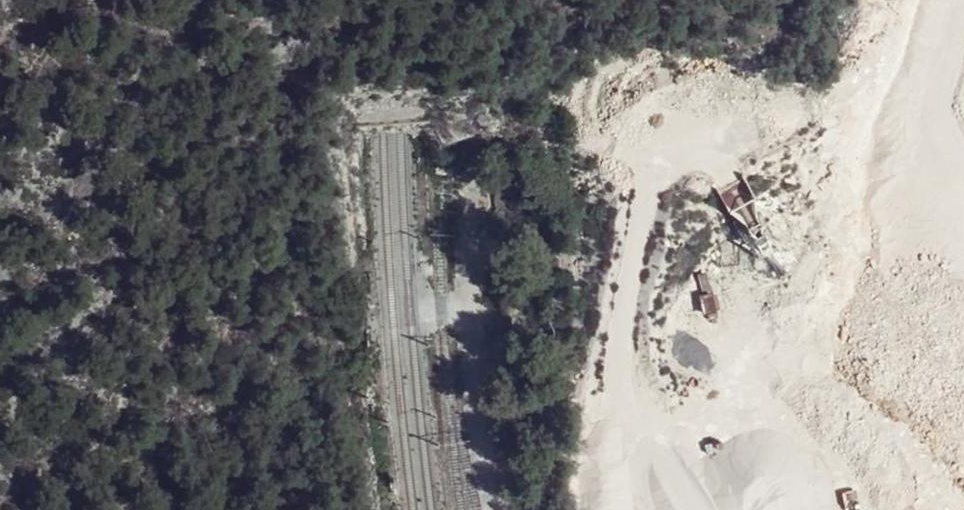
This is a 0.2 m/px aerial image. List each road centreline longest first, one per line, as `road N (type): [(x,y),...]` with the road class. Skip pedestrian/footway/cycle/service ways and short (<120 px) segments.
road 1 (track): [(501,509),(473,325),(463,317),(428,318)]
road 2 (track): [(963,196),(936,126),(961,0)]

